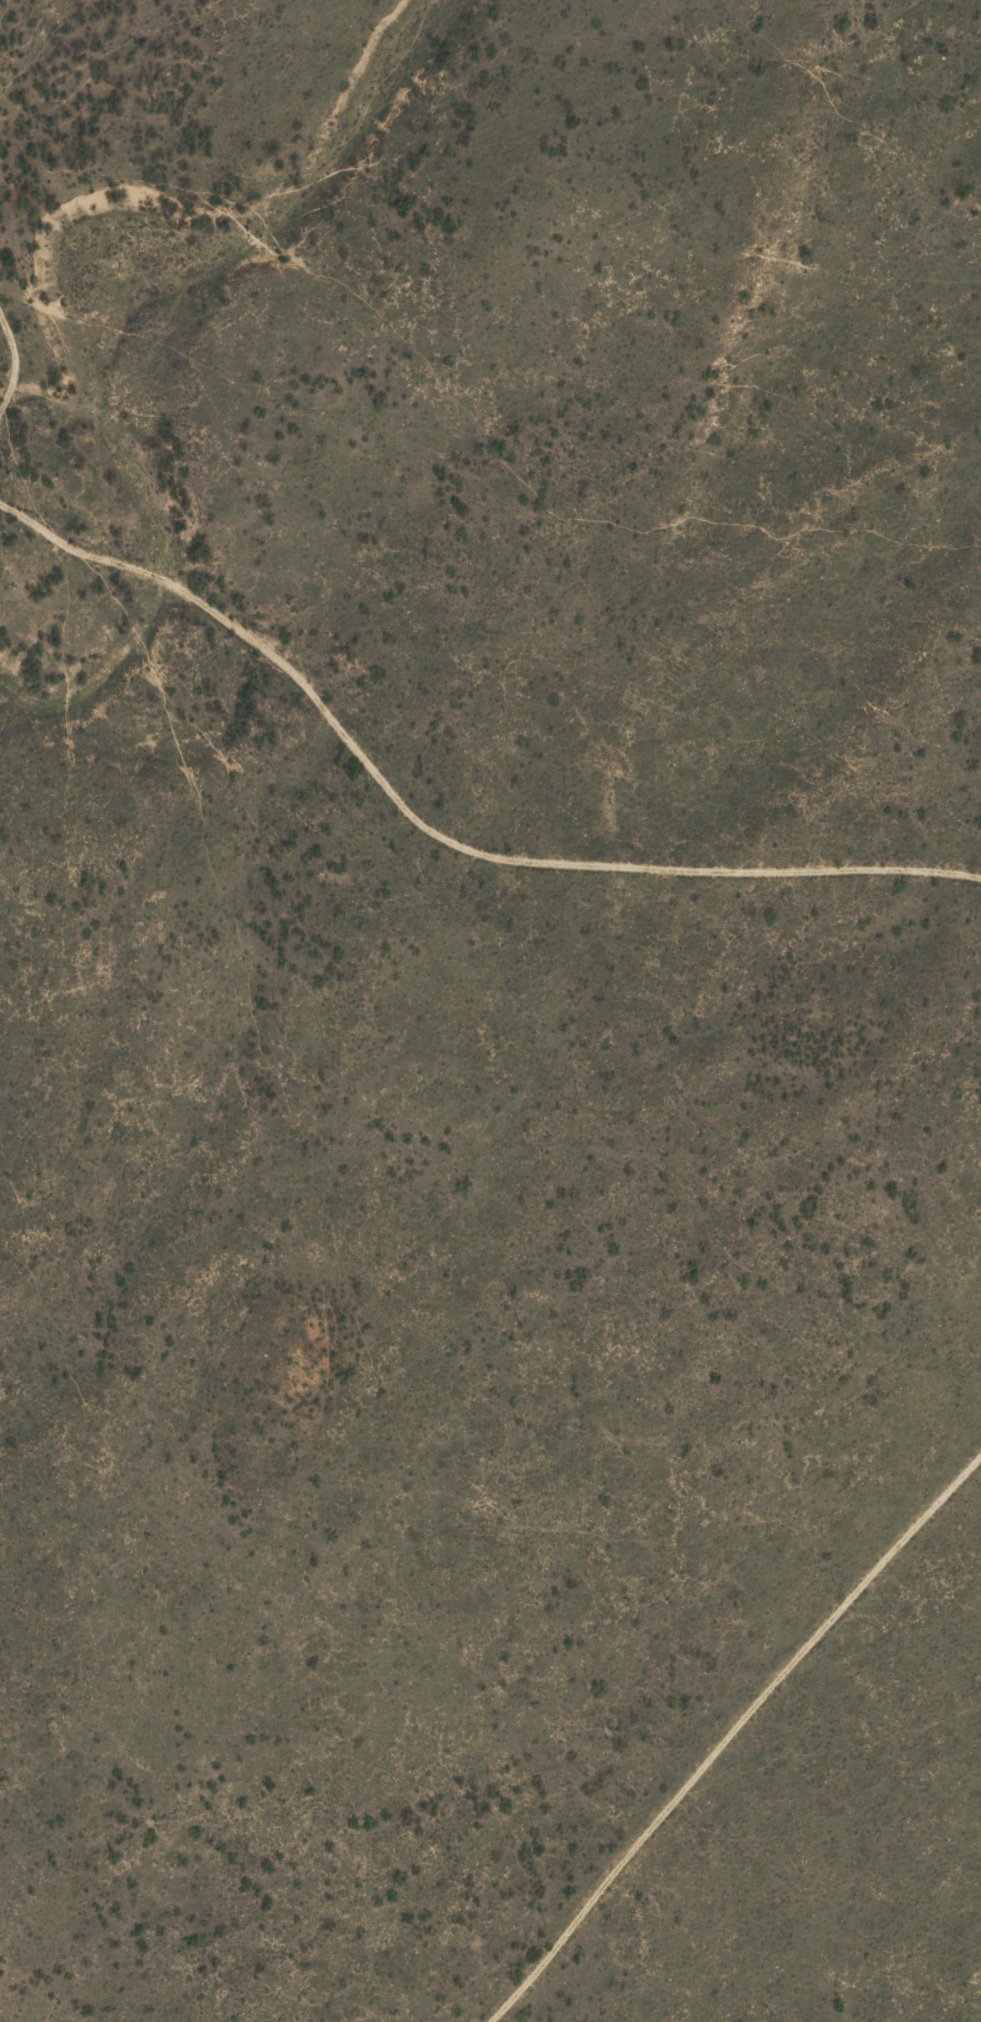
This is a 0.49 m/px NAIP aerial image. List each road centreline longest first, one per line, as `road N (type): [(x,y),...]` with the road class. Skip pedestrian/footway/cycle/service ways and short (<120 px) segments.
road 1 (residential): [(980,894),(495,854),(396,802),(193,604),(0,513)]
road 2 (residential): [(514,2021),(980,1490)]
road 3 (residential): [(0,461),(16,426),(11,326),(0,307)]

